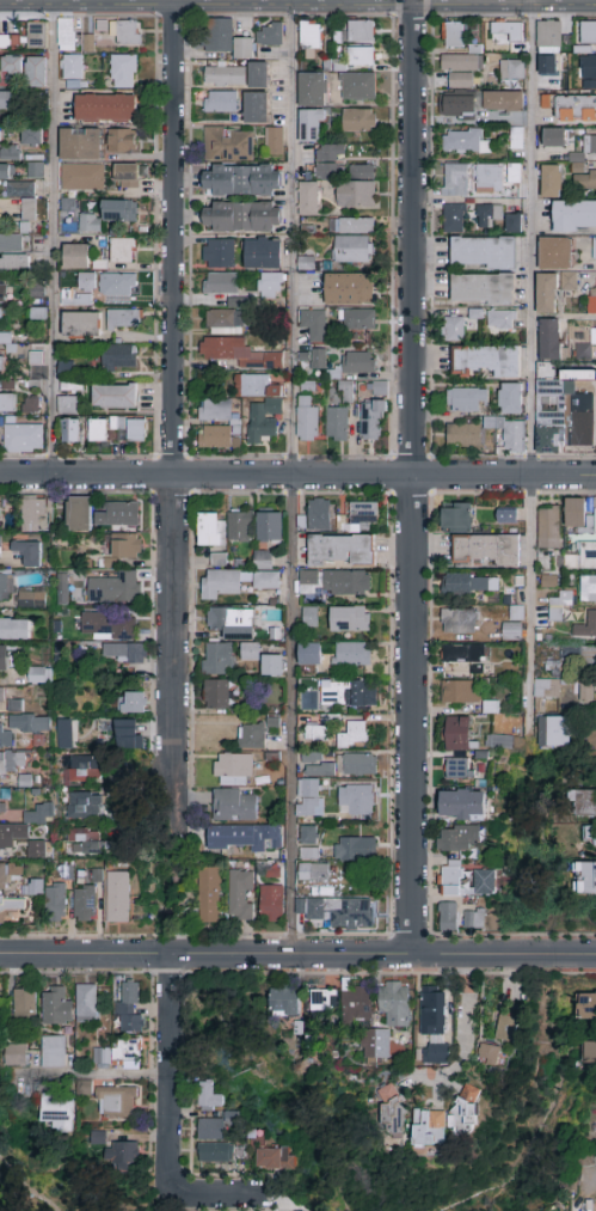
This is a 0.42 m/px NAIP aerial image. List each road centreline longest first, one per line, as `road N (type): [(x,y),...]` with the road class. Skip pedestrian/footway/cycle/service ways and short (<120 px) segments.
road 1 (residential): [(410,956),(412,0)]
road 2 (residential): [(172,831),(172,0)]
road 3 (tertiary): [(0,4),(595,4)]
road 4 (residential): [(0,956),(595,956)]
road 5 (residential): [(0,475),(595,475)]
road 6 (residential): [(174,1195),(168,956)]

